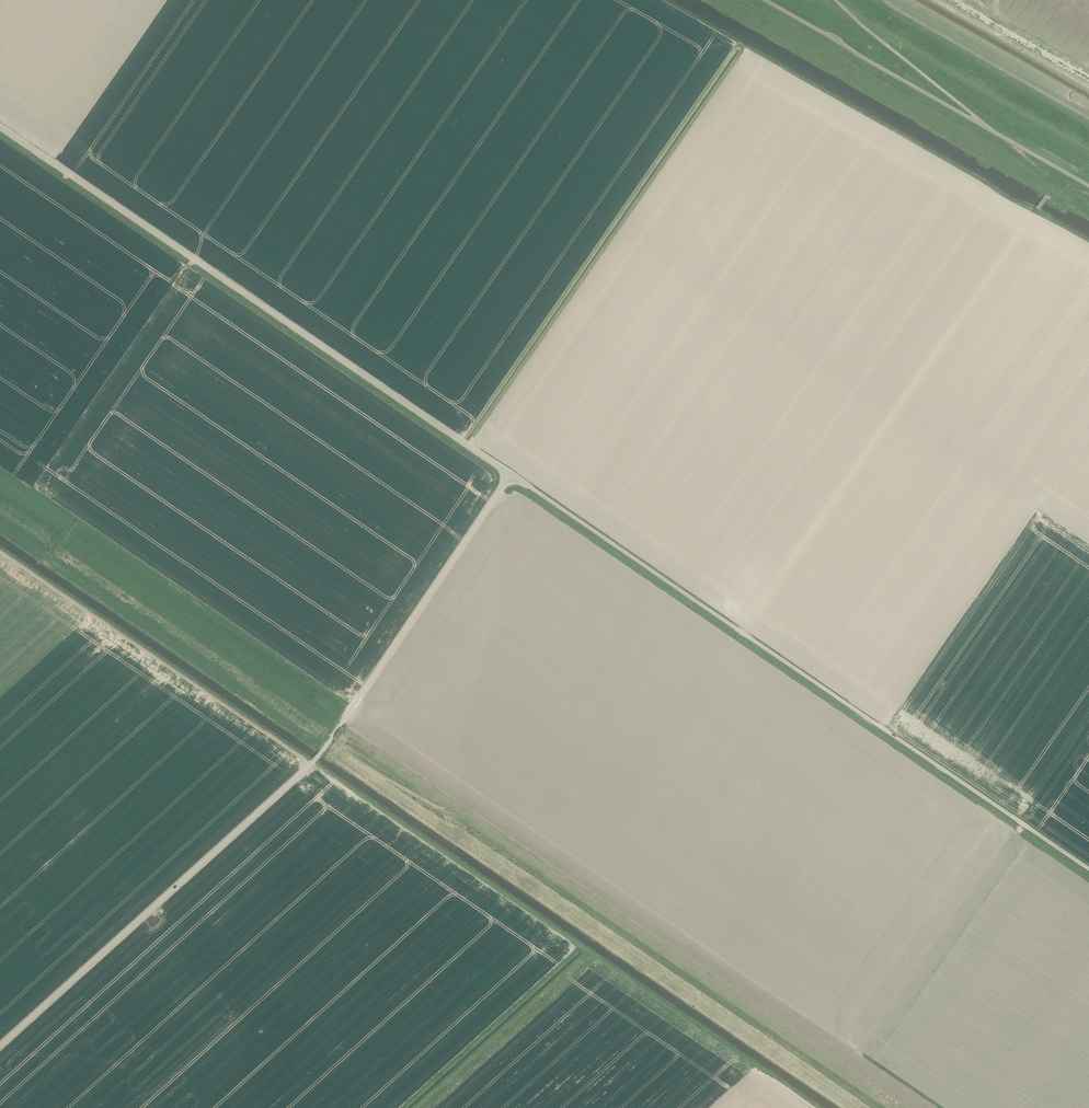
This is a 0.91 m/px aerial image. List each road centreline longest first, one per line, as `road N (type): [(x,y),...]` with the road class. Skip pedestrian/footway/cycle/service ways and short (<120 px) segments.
road 1 (unclassified): [(0,1047),(312,763),(511,474)]
road 2 (unclassified): [(1088,869),(511,474)]
road 3 (unclassified): [(511,474),(0,127)]

